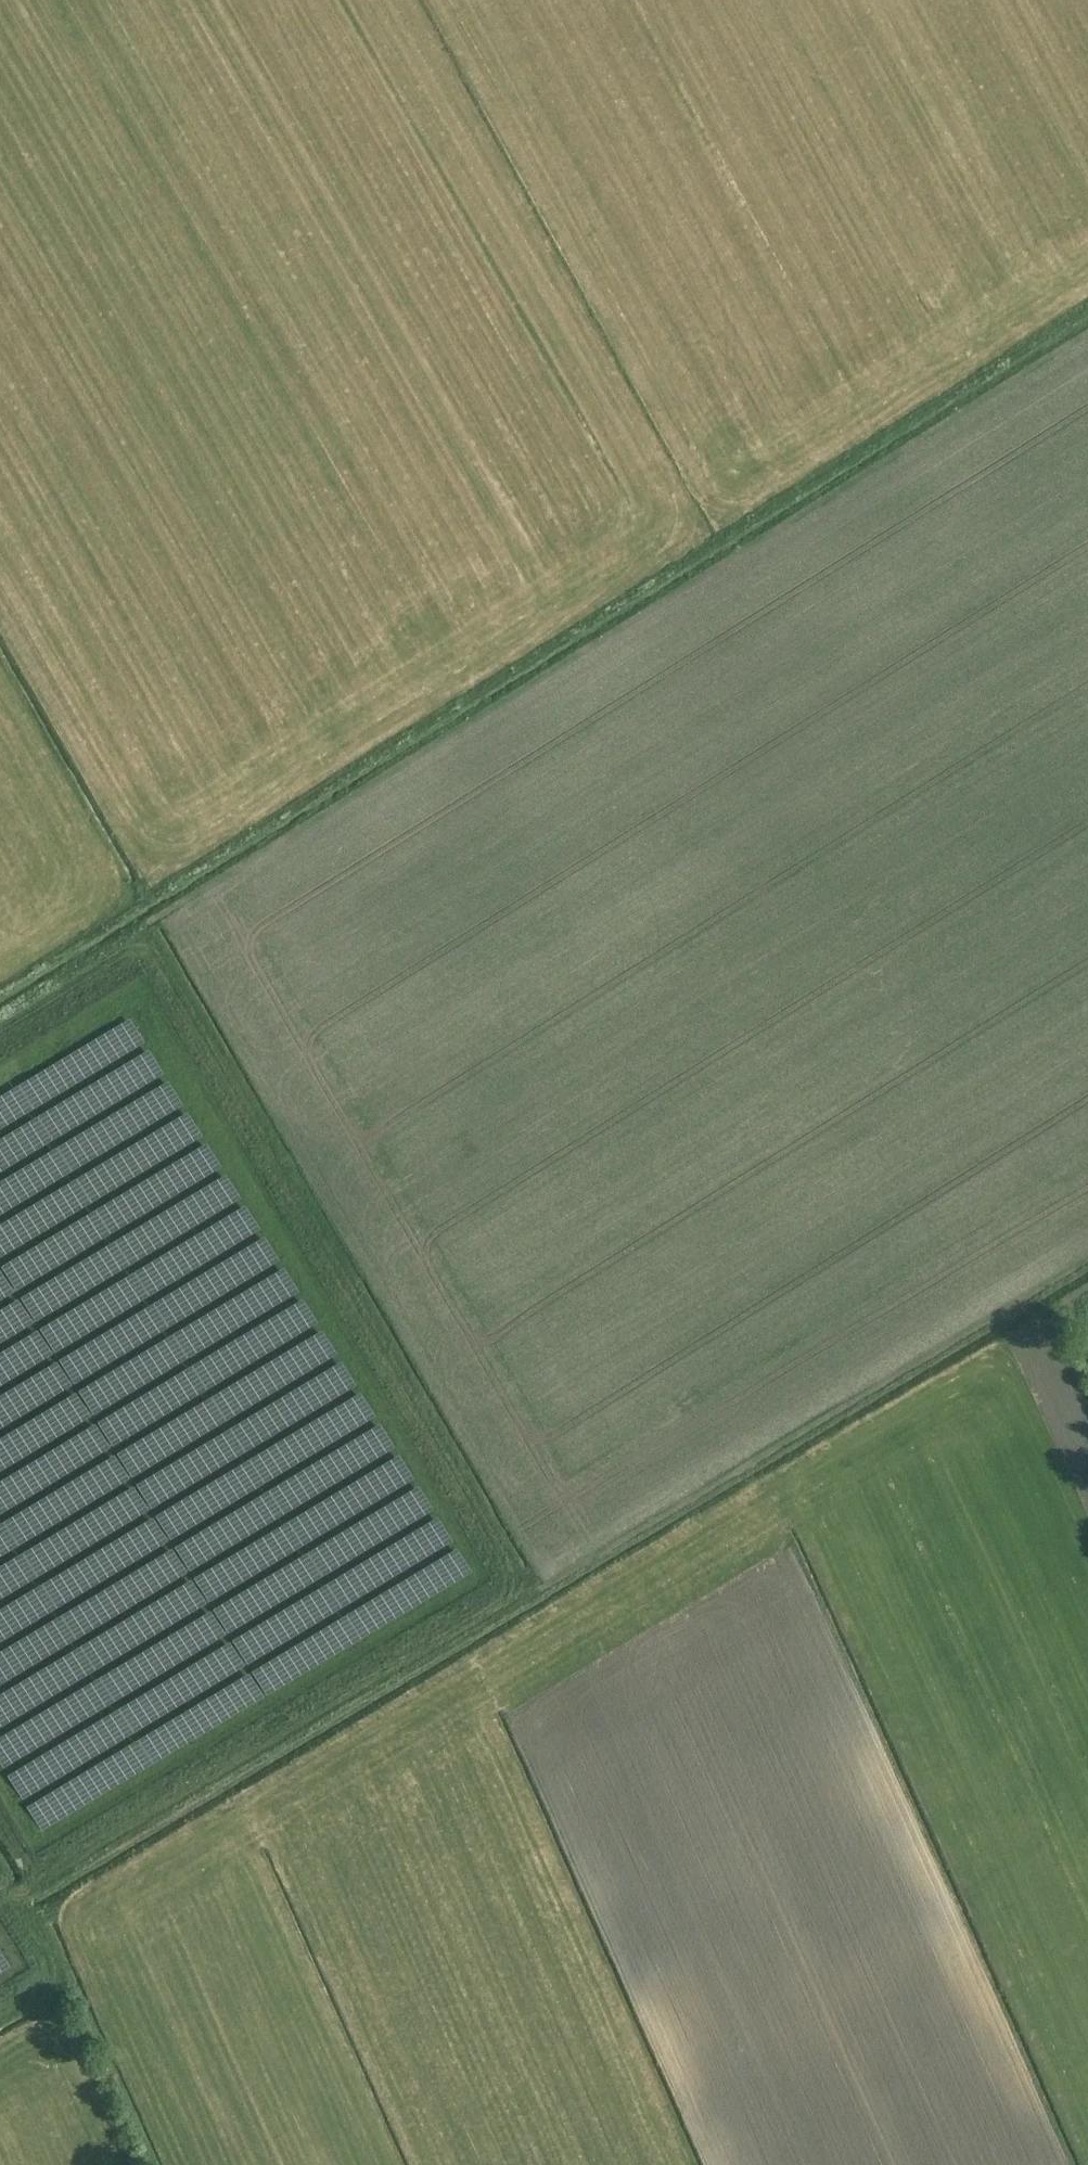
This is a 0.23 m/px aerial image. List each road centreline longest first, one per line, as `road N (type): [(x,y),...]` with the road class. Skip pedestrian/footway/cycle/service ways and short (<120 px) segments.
road 1 (track): [(0,1040),(144,950)]

